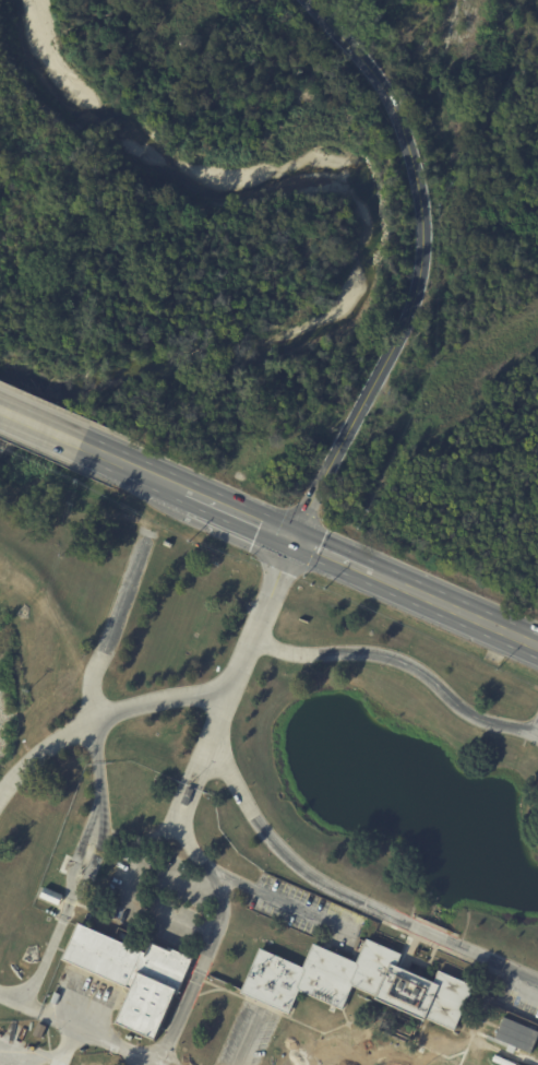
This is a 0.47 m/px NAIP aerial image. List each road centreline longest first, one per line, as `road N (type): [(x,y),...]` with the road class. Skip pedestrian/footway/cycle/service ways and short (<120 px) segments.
road 1 (tertiary): [(291,540),(394,341),(420,244),(404,138),(380,88),(309,0)]
road 2 (primary): [(129,465),(291,540)]
road 3 (primary): [(374,578),(537,647)]
road 4 (primary): [(0,409),(129,465)]

